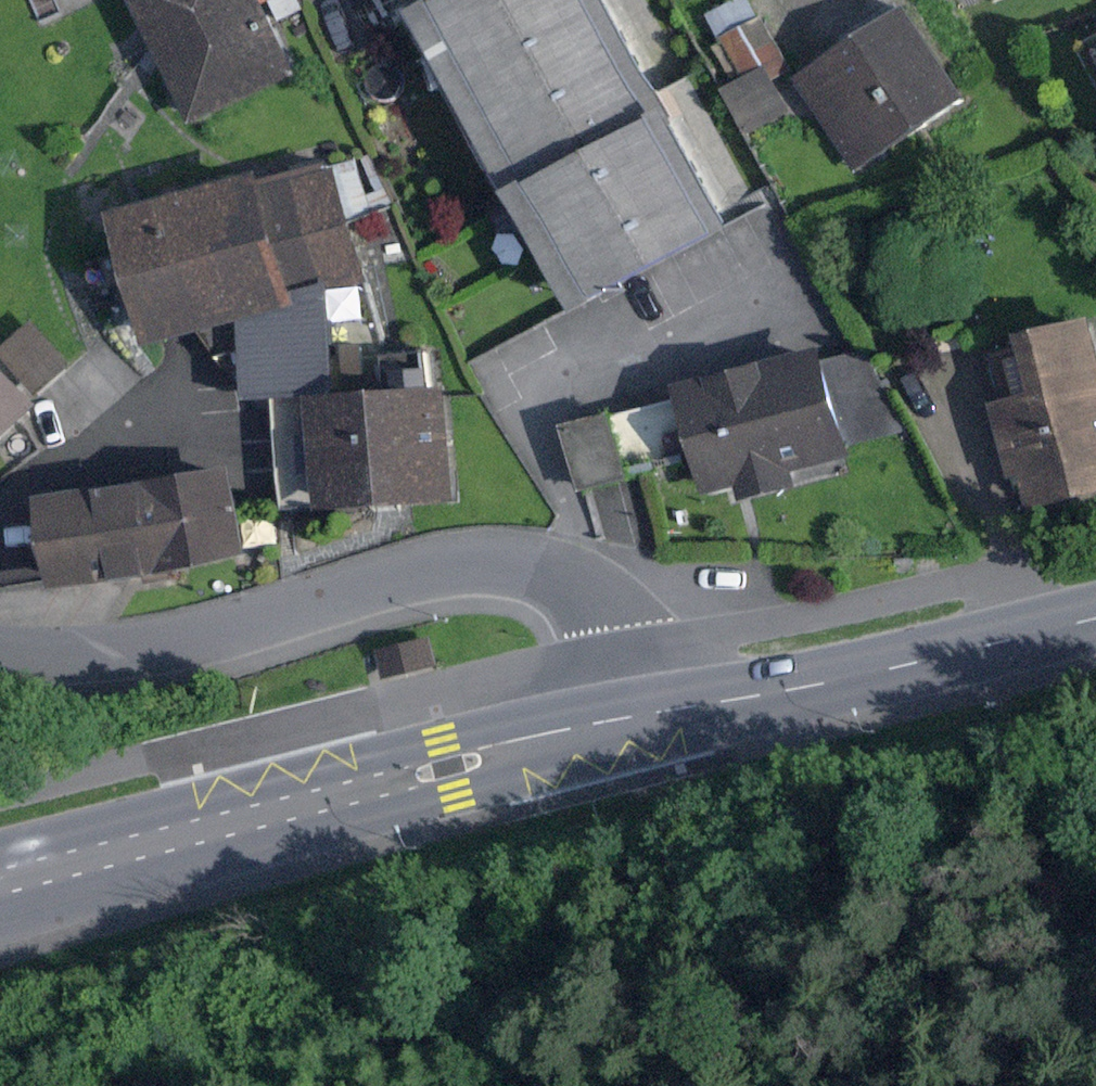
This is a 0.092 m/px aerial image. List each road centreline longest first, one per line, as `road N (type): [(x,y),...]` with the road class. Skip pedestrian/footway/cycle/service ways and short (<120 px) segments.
road 1 (residential): [(0,647),(99,658),(258,623),(461,556),(530,556),(594,589),(643,715)]
road 2 (primary): [(643,715),(0,880)]
road 3 (primary): [(1095,617),(874,673),(643,715)]

